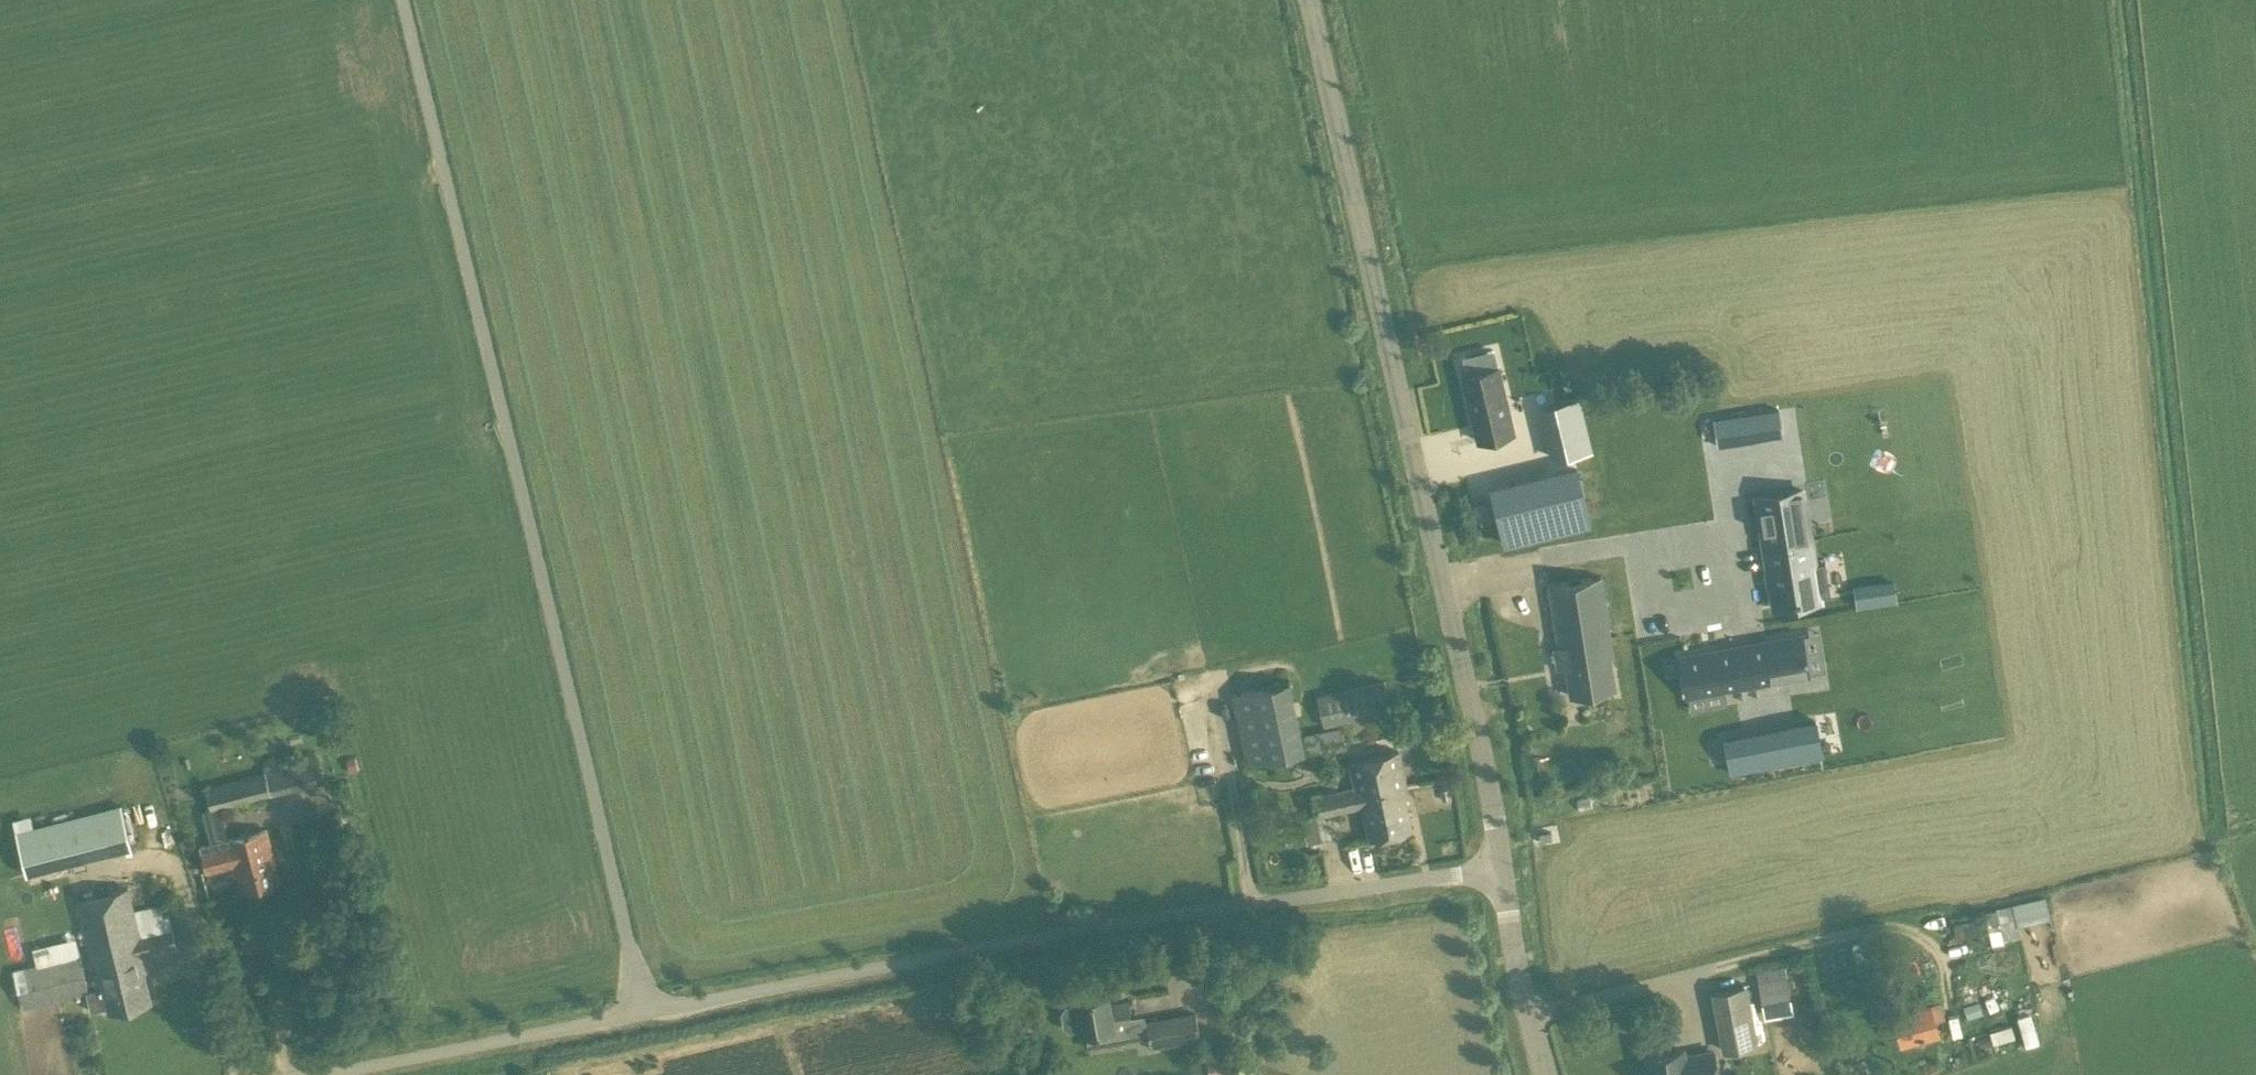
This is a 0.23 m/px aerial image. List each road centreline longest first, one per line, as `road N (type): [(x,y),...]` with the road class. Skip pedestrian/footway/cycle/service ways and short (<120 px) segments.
road 1 (unclassified): [(640,1005),(520,511),(383,0)]
road 2 (unclassified): [(1503,869),(1307,0)]
road 3 (unclassified): [(640,1005),(988,938),(1503,869)]
road 4 (unclassified): [(295,1074),(640,1005)]
road 5 (unclassified): [(1543,1074),(1503,869)]

